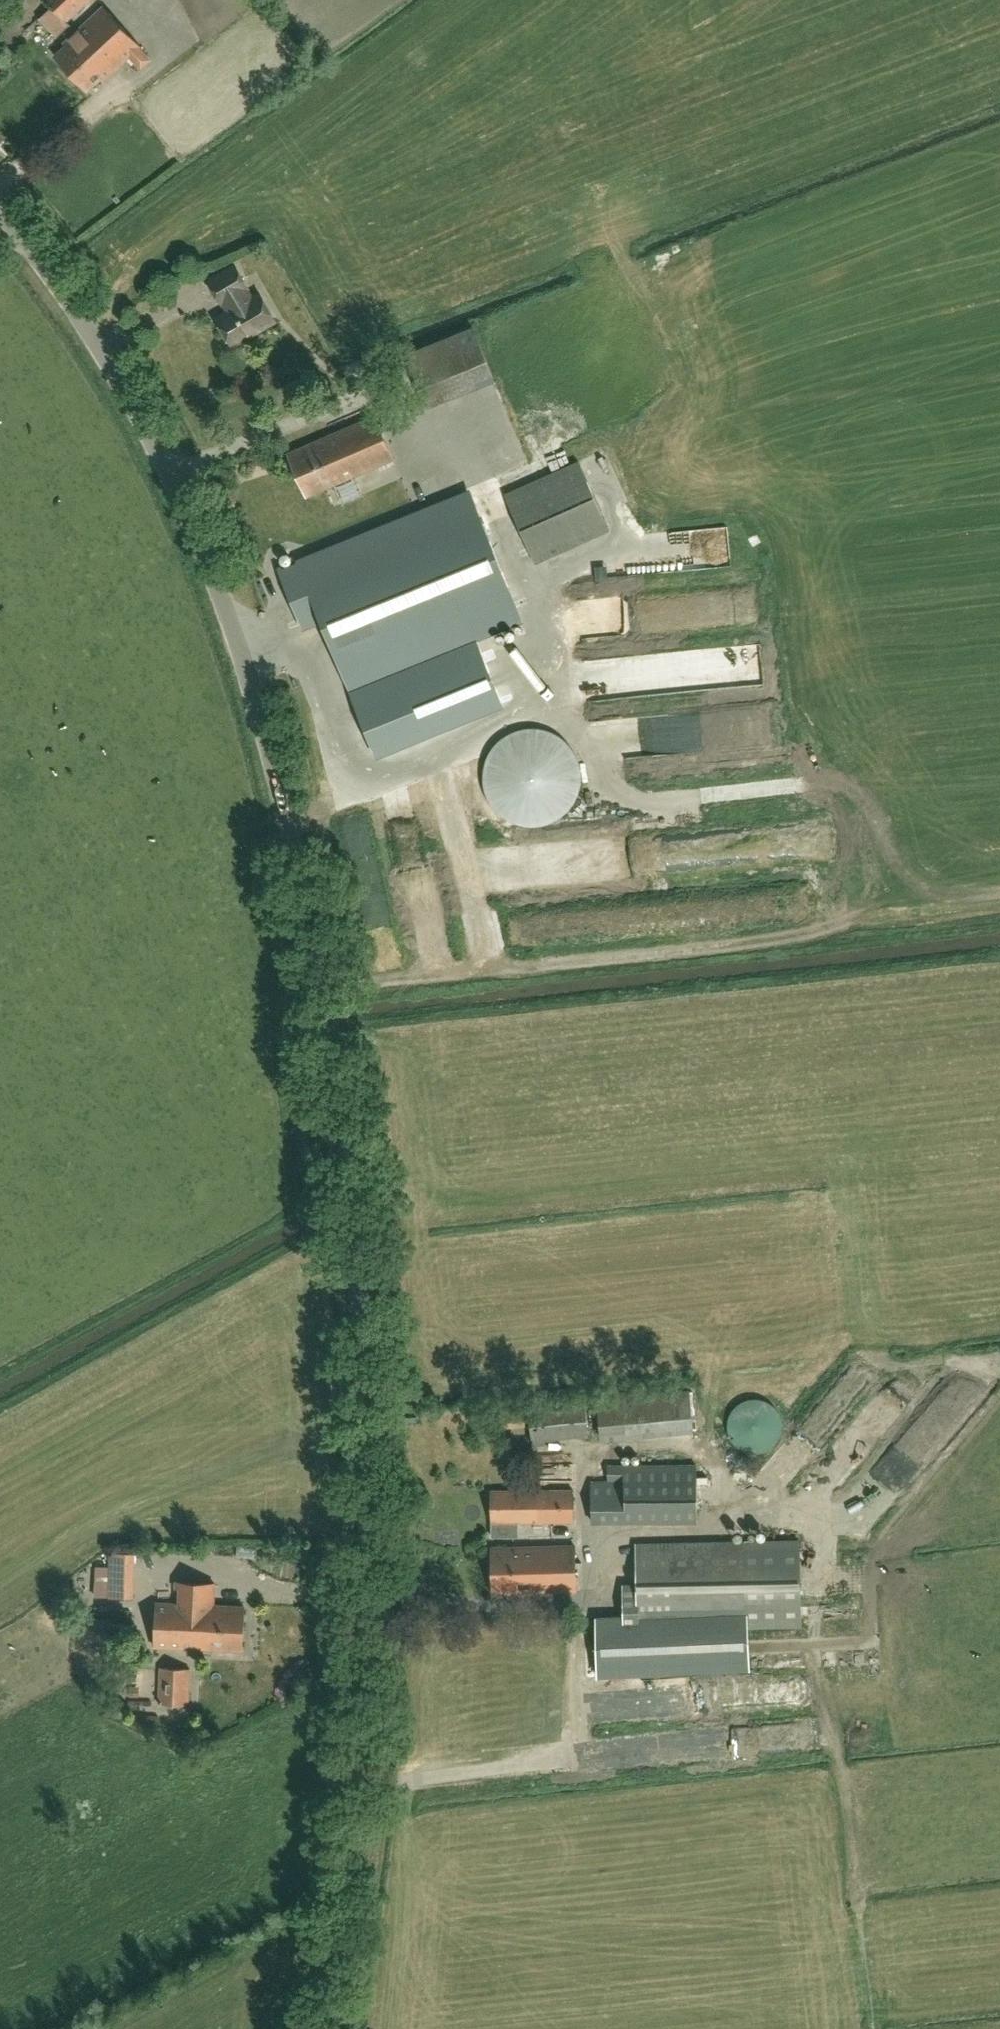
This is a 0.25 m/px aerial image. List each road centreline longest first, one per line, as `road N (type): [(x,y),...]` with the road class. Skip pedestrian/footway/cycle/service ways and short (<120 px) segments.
road 1 (unclassified): [(332,2028),(383,1639),(358,1214),(315,904),(251,668),(181,494),(74,307),(0,213)]

